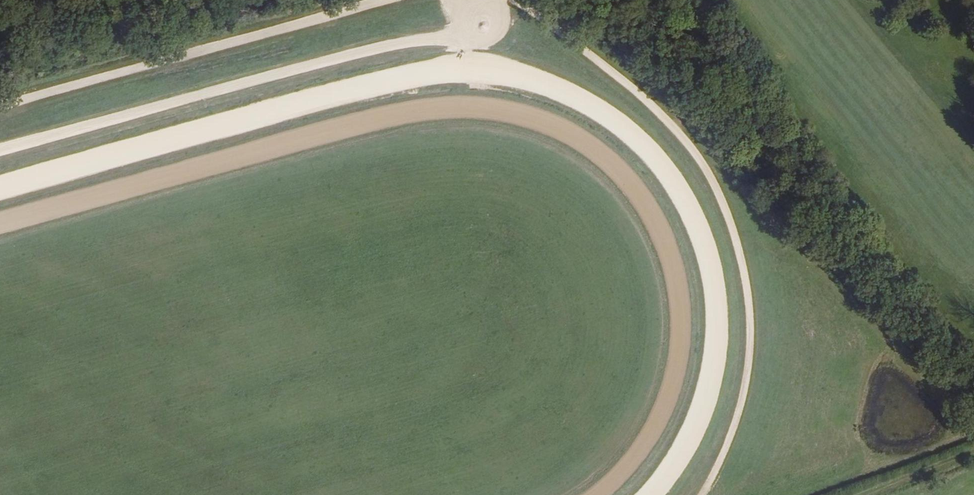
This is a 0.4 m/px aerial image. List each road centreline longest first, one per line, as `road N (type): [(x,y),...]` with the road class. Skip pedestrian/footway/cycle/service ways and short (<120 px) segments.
road 1 (track): [(511,0),(627,84),(687,142),(719,193),(749,289),(750,333),(737,419),(701,494)]
road 2 (track): [(0,153),(482,23),(497,0)]
road 3 (track): [(0,105),(381,0)]

